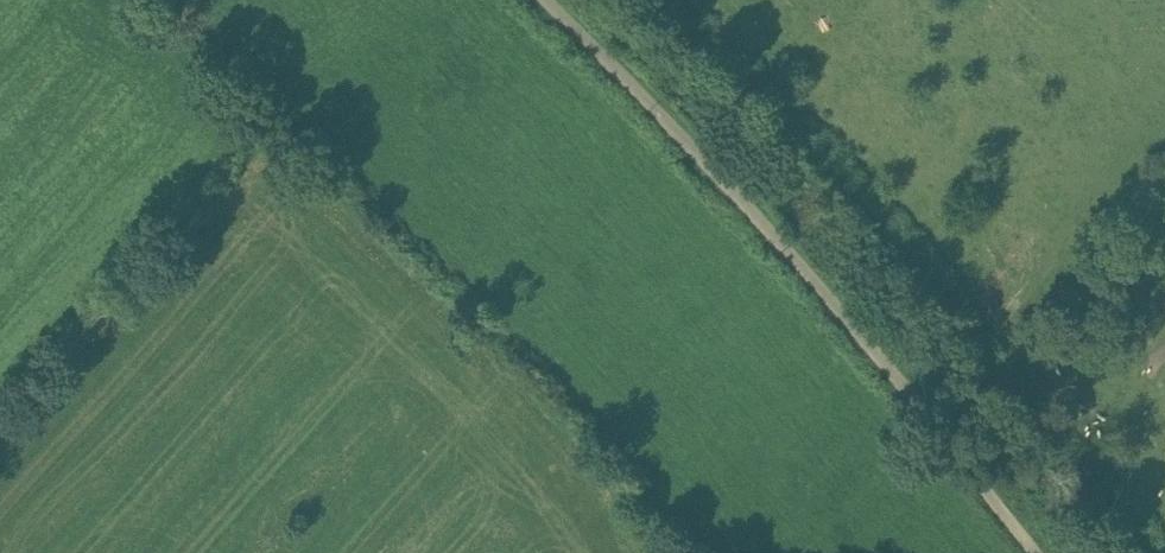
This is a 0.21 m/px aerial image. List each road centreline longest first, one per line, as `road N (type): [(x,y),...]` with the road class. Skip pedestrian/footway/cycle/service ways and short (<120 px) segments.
road 1 (track): [(1038,552),(827,293),(549,0)]

